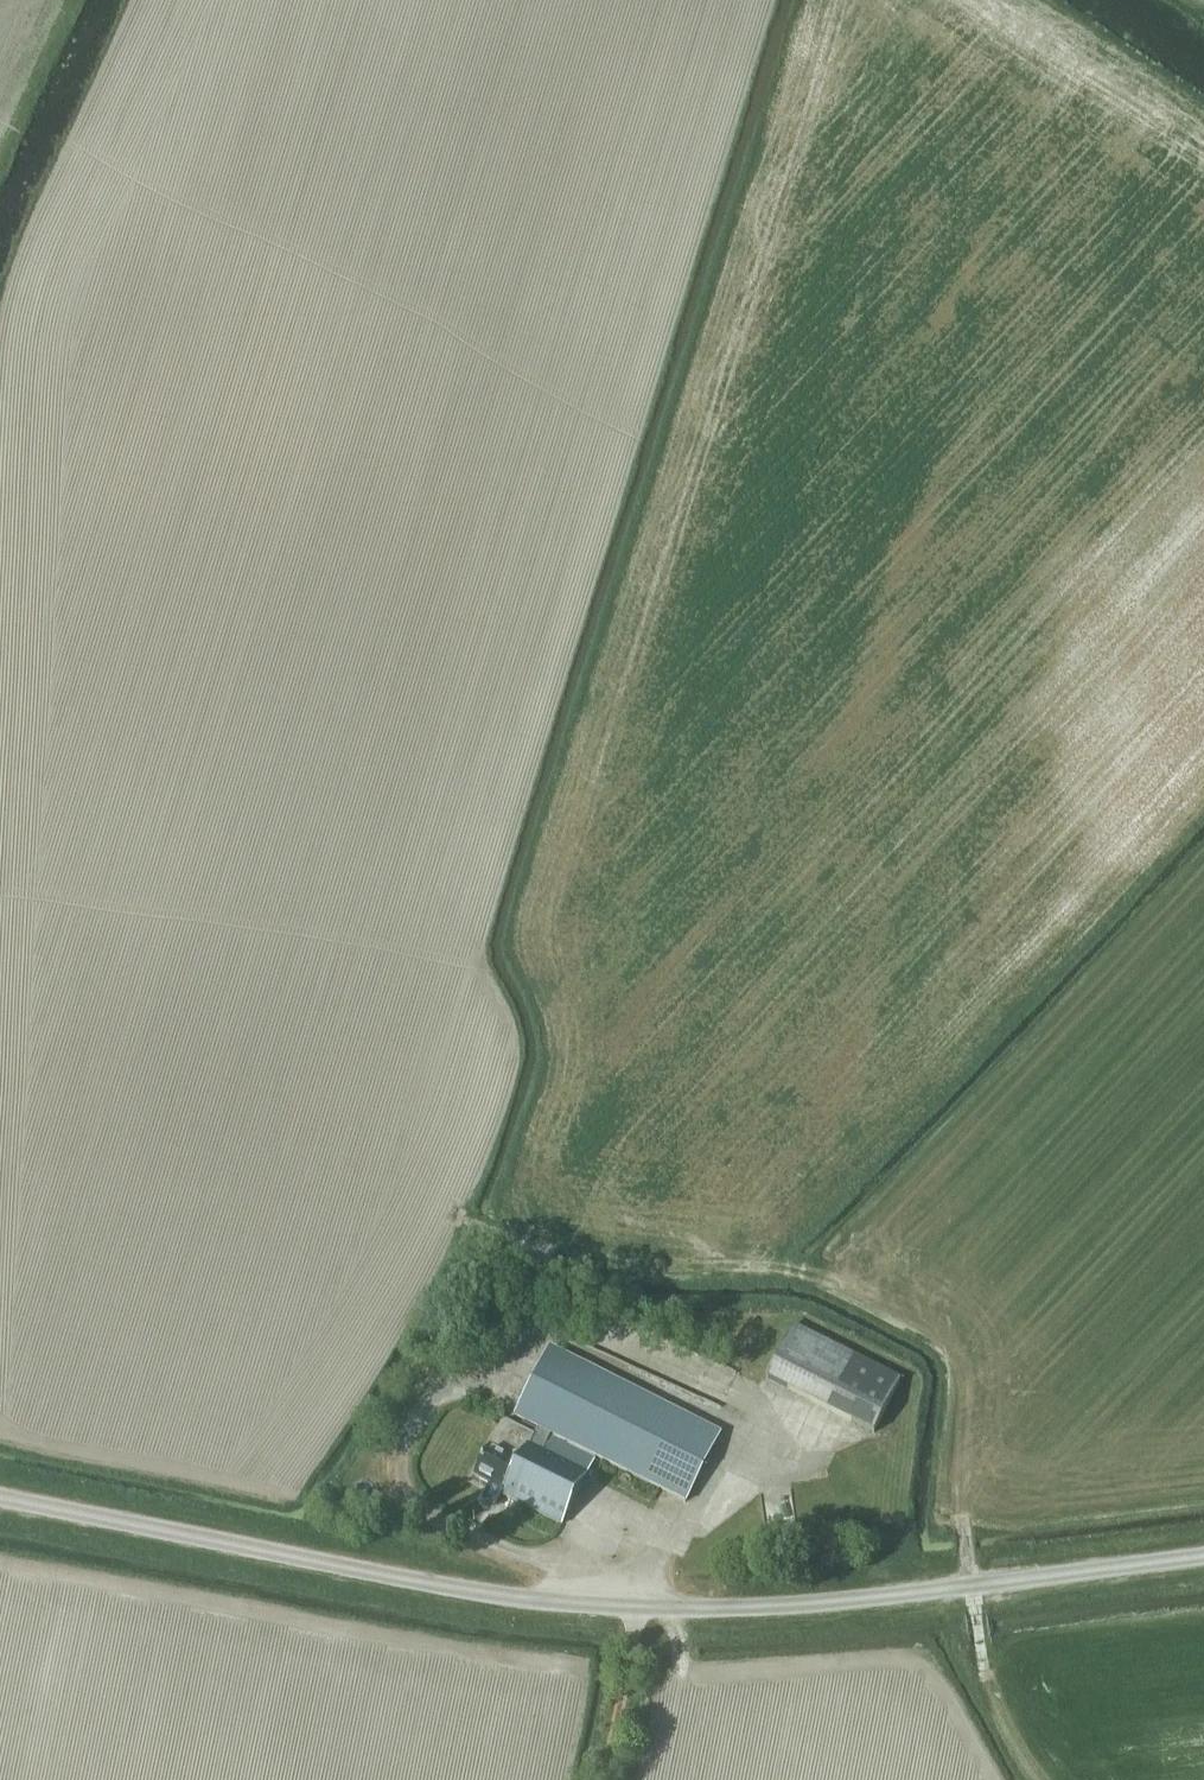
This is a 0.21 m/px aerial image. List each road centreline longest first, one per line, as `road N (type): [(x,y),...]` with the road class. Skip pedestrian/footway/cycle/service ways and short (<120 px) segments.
road 1 (unclassified): [(642,1617),(517,1609),(0,1500)]
road 2 (unclassified): [(1203,1565),(858,1608),(642,1617)]
road 3 (unclassified): [(604,1779),(642,1617)]

